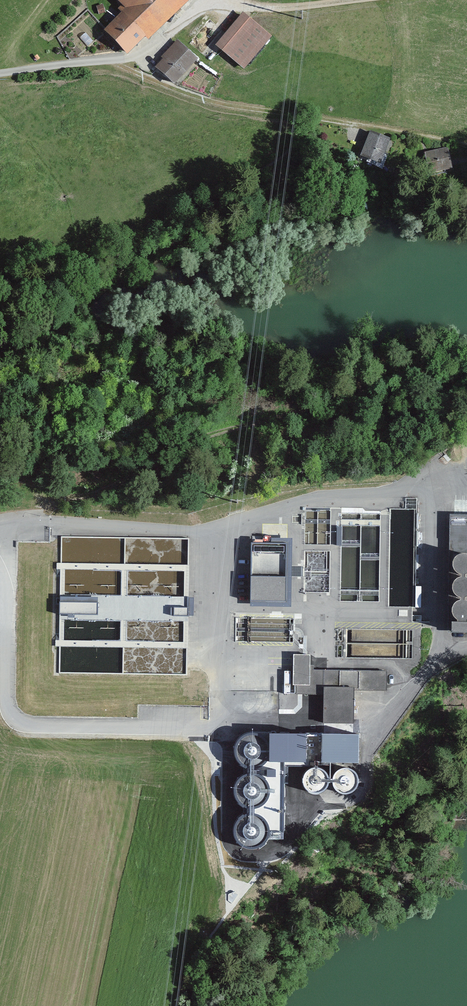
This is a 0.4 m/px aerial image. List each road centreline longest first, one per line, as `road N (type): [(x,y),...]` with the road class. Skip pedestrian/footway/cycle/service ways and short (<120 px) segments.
road 1 (track): [(356,124),(218,106),(109,62)]
road 2 (residential): [(0,73),(130,59),(205,0)]
road 3 (track): [(363,0),(255,10),(206,0)]

